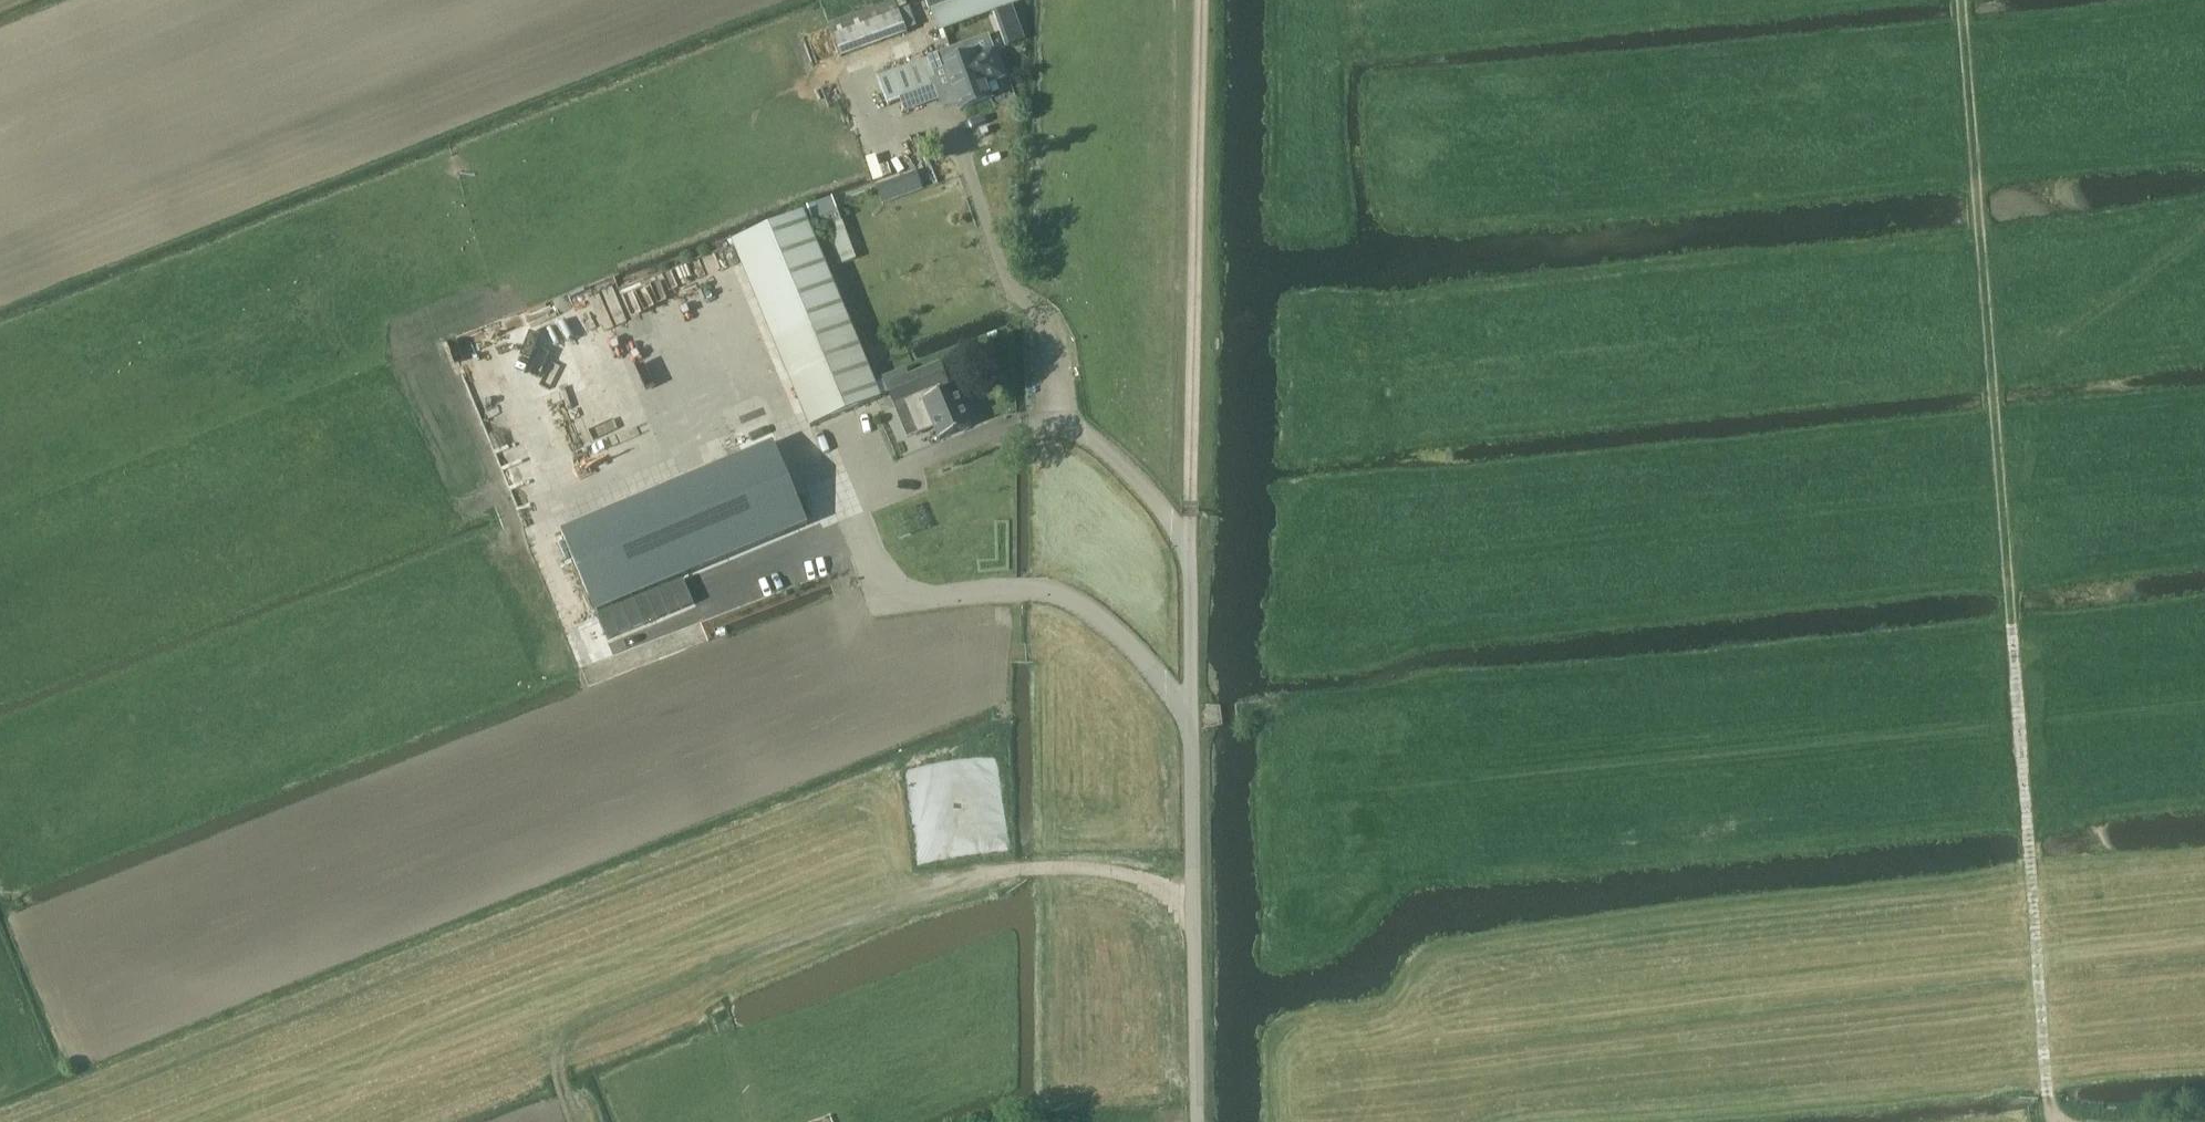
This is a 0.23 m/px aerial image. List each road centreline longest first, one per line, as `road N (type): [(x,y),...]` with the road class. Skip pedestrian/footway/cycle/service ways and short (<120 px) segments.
road 1 (track): [(2072,1121),(2058,1116),(2049,1088),(1962,0)]
road 2 (unclassified): [(1198,1121),(1193,547),(1106,447),(1067,425)]
road 3 (track): [(1193,547),(1205,0)]

